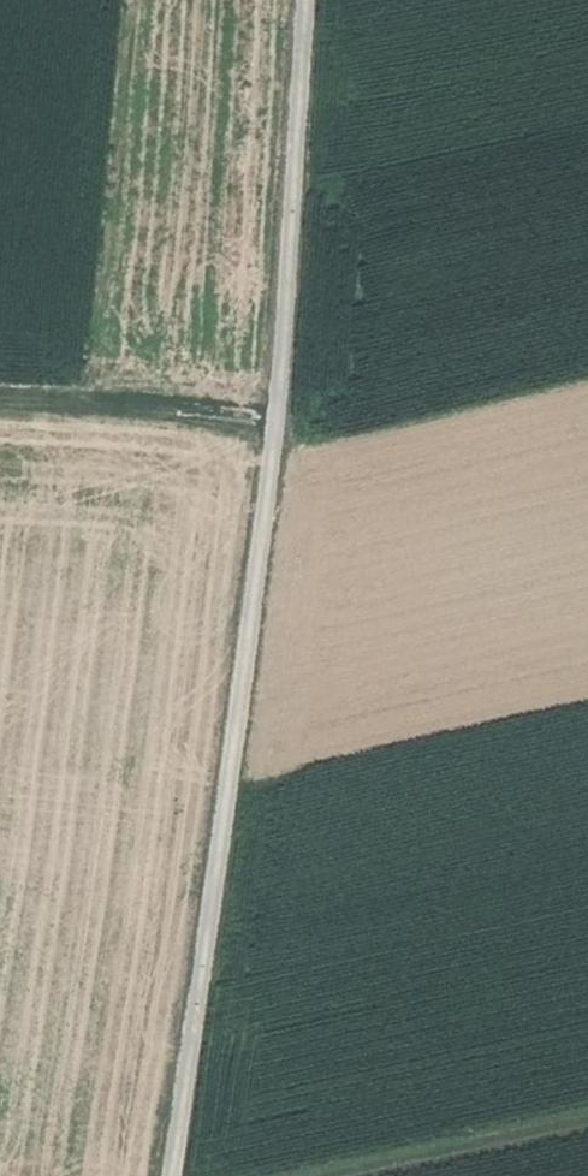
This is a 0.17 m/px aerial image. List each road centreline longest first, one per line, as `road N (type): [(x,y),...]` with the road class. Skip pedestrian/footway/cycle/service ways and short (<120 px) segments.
road 1 (unclassified): [(174,1175),(253,623),(306,0)]
road 2 (track): [(271,420),(0,408)]
road 3 (track): [(587,1128),(367,1175)]

